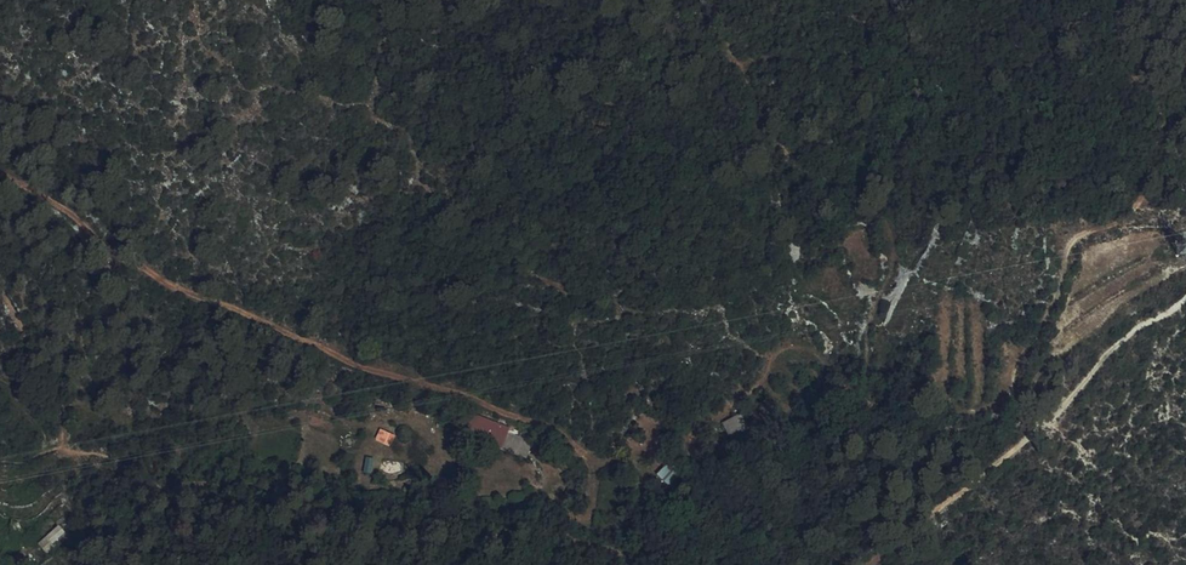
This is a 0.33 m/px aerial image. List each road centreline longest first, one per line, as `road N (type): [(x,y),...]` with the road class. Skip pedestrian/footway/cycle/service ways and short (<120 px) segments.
road 1 (track): [(0,170),(146,271),(601,455),(644,451),(730,409),(765,380),(771,356),(794,346),(874,393),(951,403),(1011,395),(1031,435)]
road 2 (track): [(799,564),(756,536),(687,535),(602,549),(403,526),(289,491)]
road 3 (track): [(1011,395),(1068,257),(1081,239),(1140,196),(1154,158),(1153,116),(1122,0)]
road 4 (track): [(1185,297),(1140,328),(1056,414),(917,535),(870,564)]
road 5 (track): [(0,292),(61,405),(64,452)]

